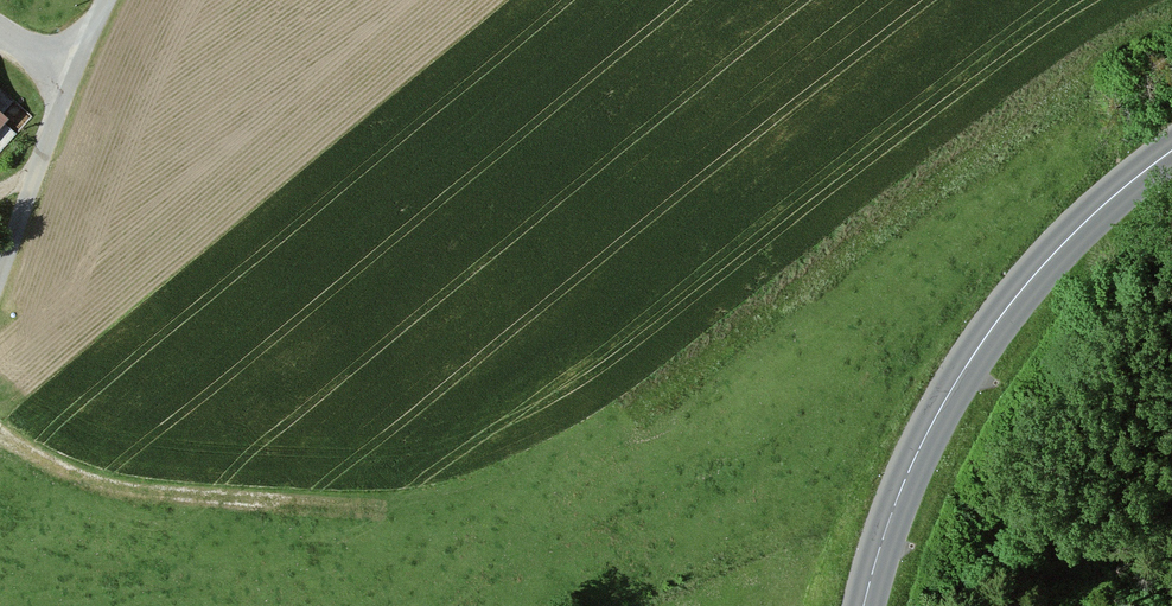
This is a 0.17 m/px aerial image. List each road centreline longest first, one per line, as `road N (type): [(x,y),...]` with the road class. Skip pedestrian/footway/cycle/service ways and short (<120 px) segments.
road 1 (tertiary): [(1171,155),(1075,234),(970,353),(895,509),(865,605)]
road 2 (track): [(0,432),(62,470),(167,497),(369,510)]
road 3 (unclassified): [(0,278),(109,0)]

